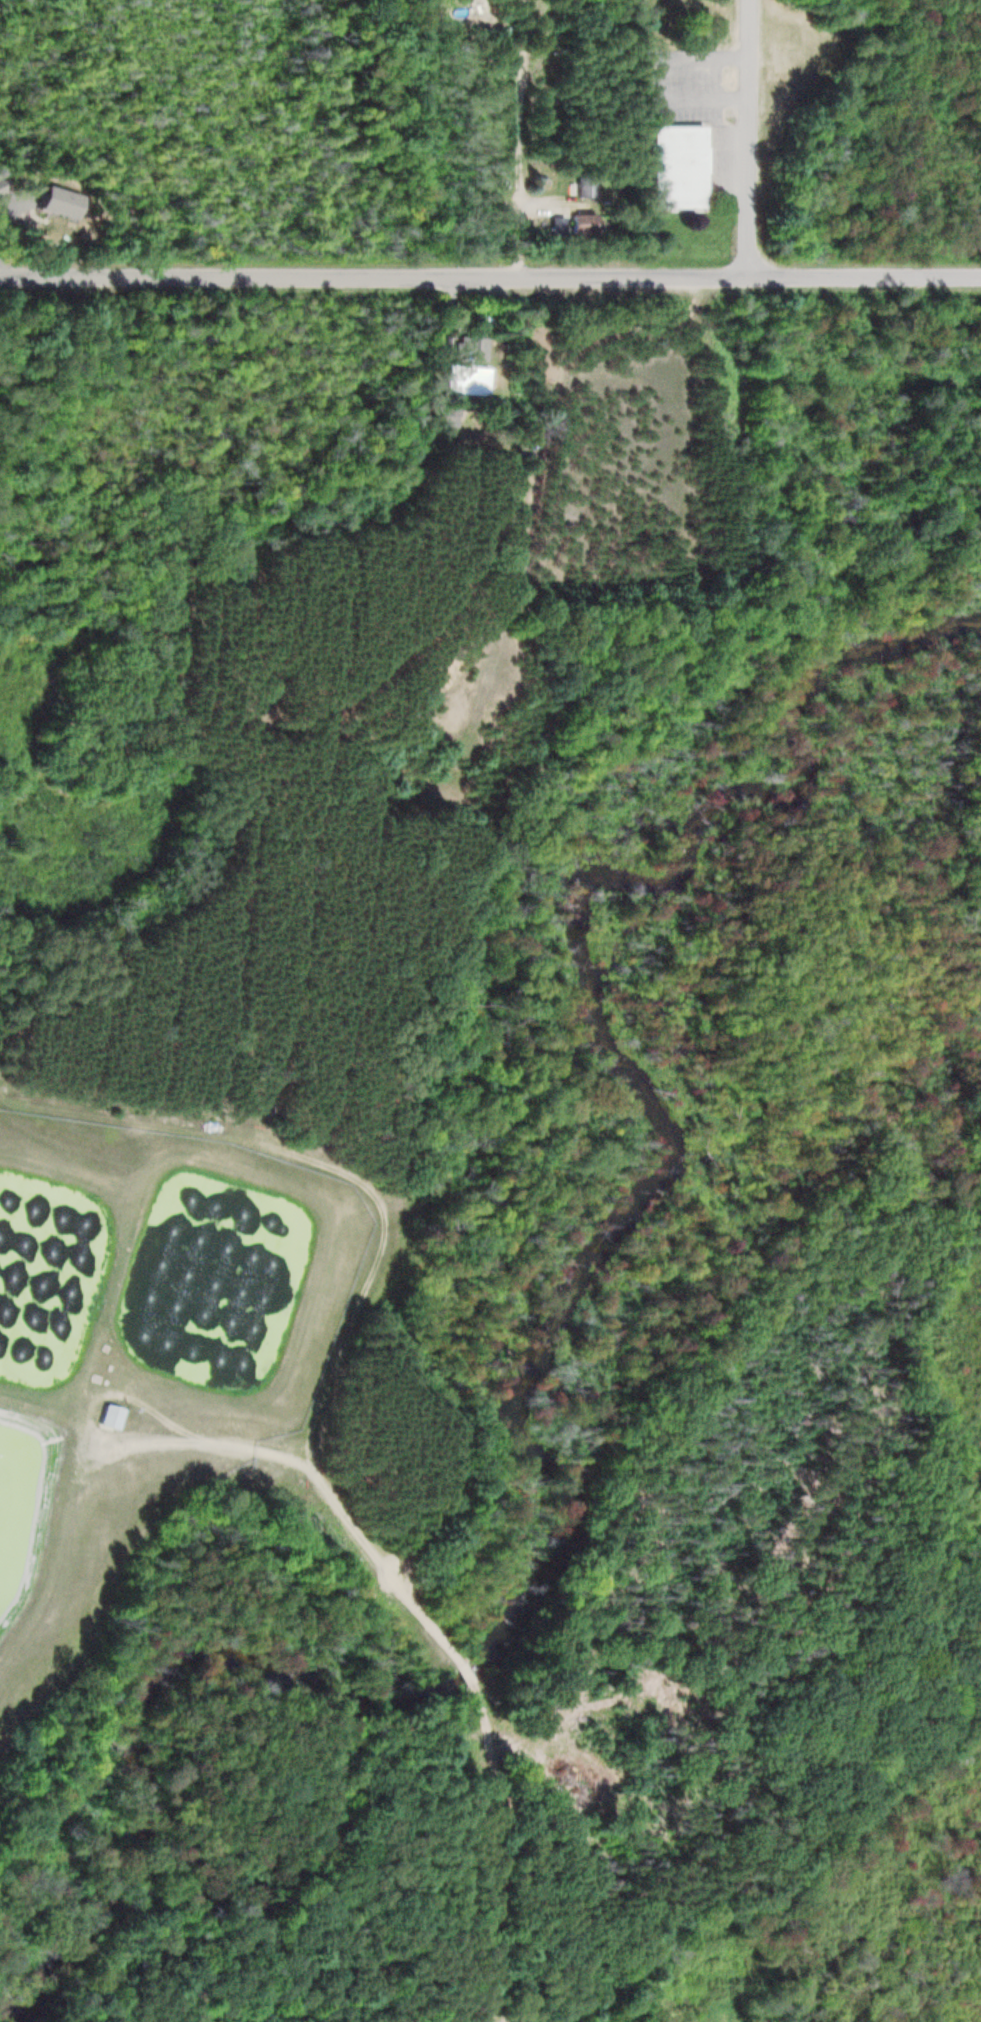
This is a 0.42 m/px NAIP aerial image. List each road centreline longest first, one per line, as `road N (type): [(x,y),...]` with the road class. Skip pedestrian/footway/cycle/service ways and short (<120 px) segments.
road 1 (residential): [(980,277),(0,276)]
road 2 (residential): [(523,276),(526,0)]
road 3 (residential): [(750,0),(750,276)]

